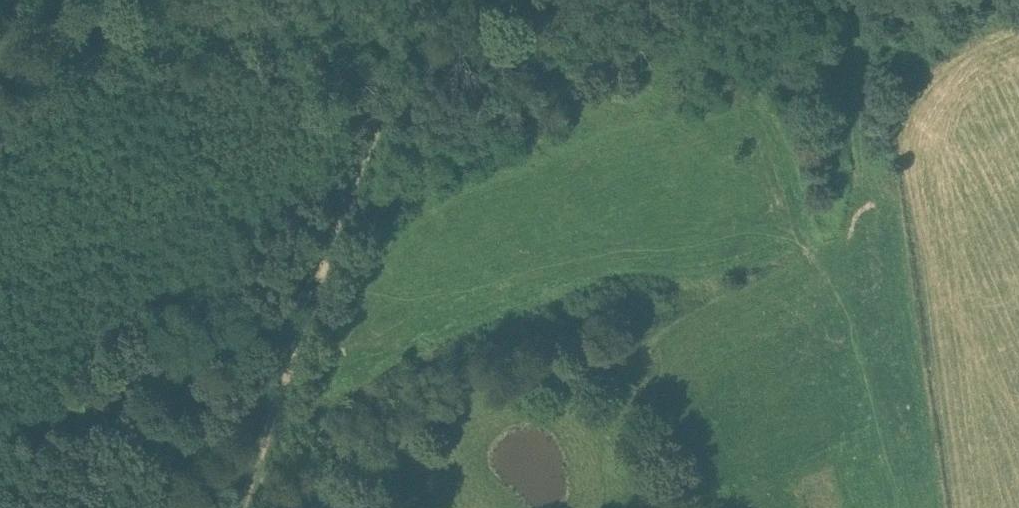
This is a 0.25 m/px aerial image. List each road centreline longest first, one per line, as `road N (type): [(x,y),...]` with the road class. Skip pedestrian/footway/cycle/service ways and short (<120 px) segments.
road 1 (track): [(245,507),(369,146),(373,114),(350,91),(251,66),(213,35),(186,0)]

